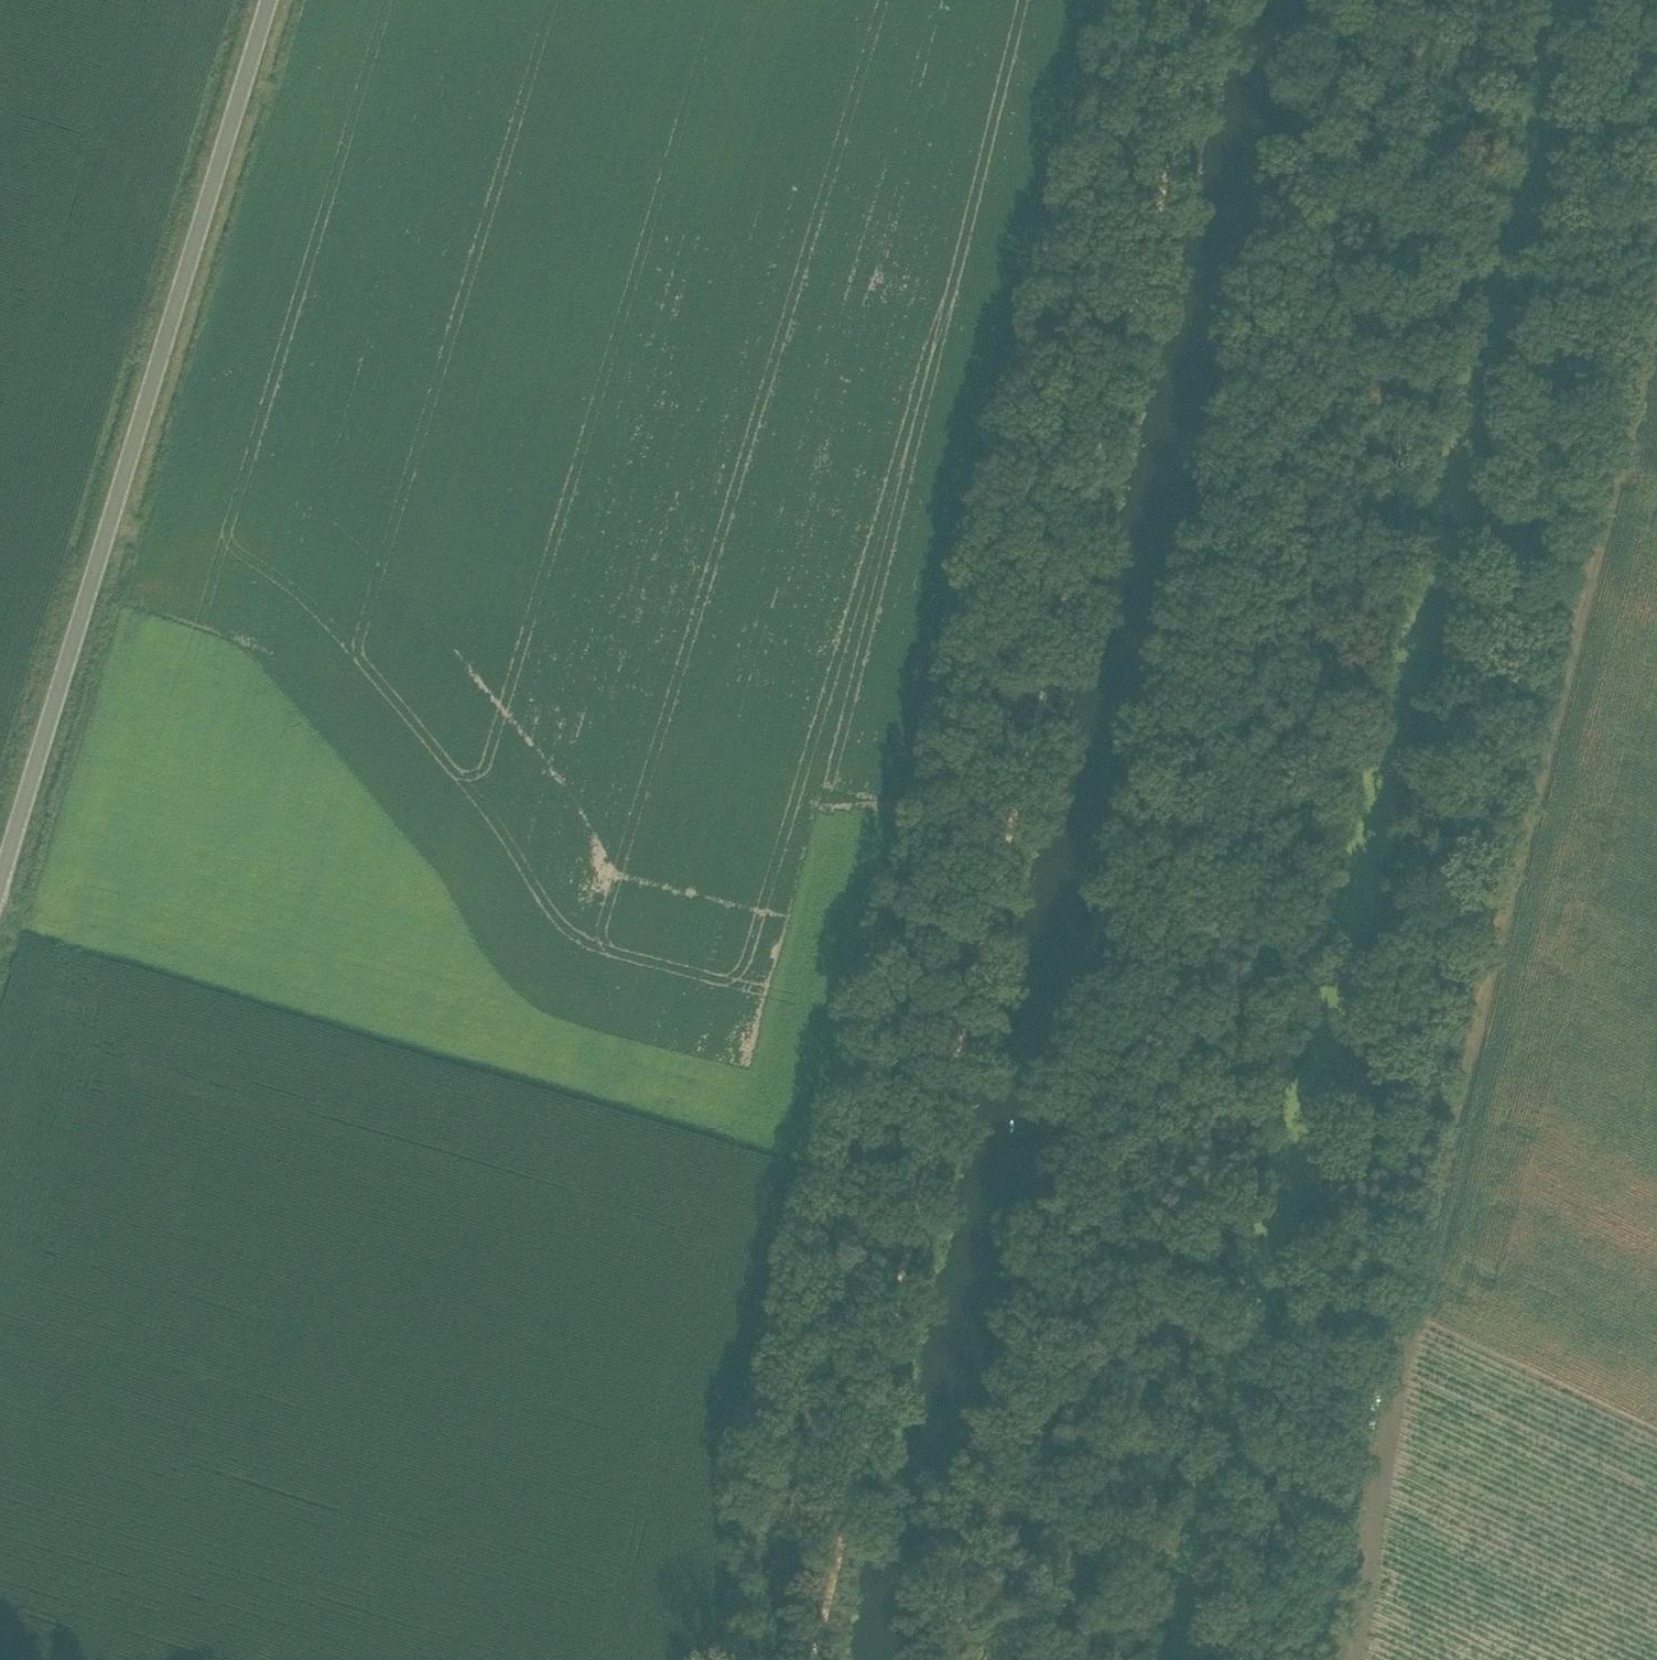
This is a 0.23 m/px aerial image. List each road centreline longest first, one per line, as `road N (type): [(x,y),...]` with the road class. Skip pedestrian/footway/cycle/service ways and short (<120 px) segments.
road 1 (track): [(1406,1284),(1656,244)]
road 2 (unclassified): [(0,877),(267,0)]

